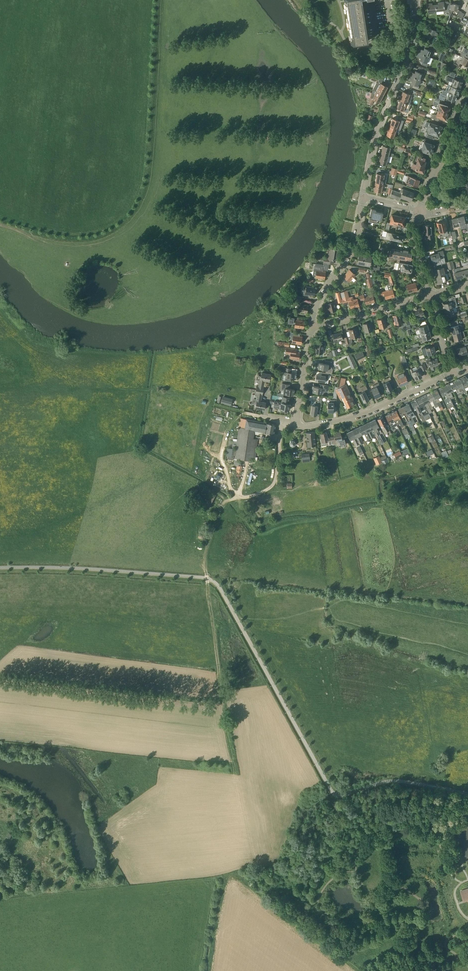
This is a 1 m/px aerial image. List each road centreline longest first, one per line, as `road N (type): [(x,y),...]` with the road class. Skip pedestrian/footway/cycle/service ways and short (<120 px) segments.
road 1 (motorway): [(0,589),(207,596),(467,646)]
road 2 (motorway): [(467,633),(194,582),(0,576)]
road 3 (track): [(283,422),(275,484),(223,506),(207,578)]
road 4 (residential): [(297,426),(347,419),(453,373)]
road 5 (residential): [(363,198),(373,143),(408,51)]
road 6 (residential): [(314,329),(350,253),(363,198)]
road 7 (residential): [(418,212),(467,96)]
road 8 (residential): [(314,329),(431,298)]

